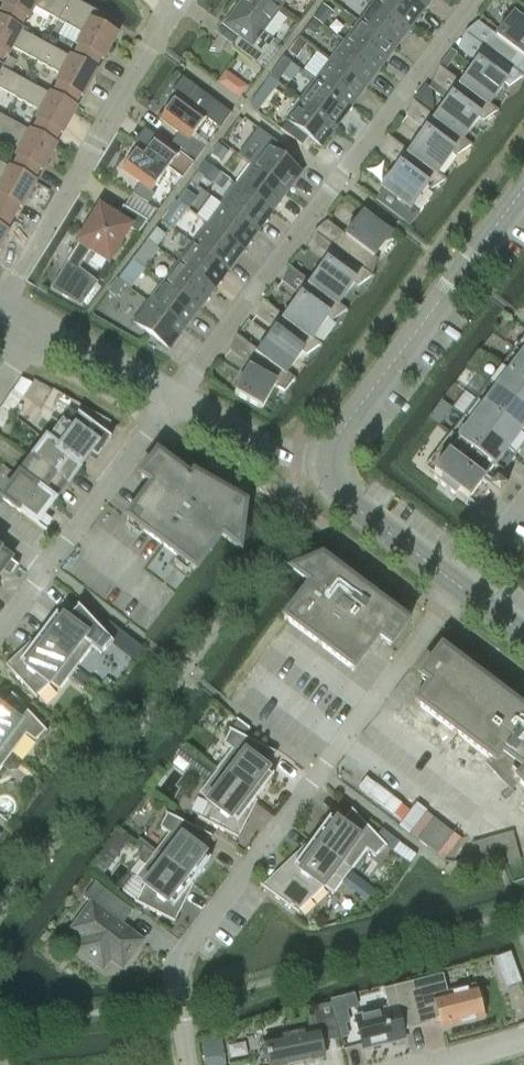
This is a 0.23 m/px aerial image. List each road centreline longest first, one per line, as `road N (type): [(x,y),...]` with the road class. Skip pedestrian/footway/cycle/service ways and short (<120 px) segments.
road 1 (residential): [(190,1064),(179,973),(185,945),(462,590)]
road 2 (residential): [(175,400),(477,0)]
road 3 (residential): [(2,305),(181,0)]
road 4 (tertiary): [(523,189),(342,426),(325,464)]
road 5 (residential): [(48,567),(175,400)]
road 6 (tertiary): [(325,464),(331,489),(462,590)]
road 7 (residential): [(325,464),(280,458),(175,400)]
road 8 (residential): [(175,400),(37,323)]

